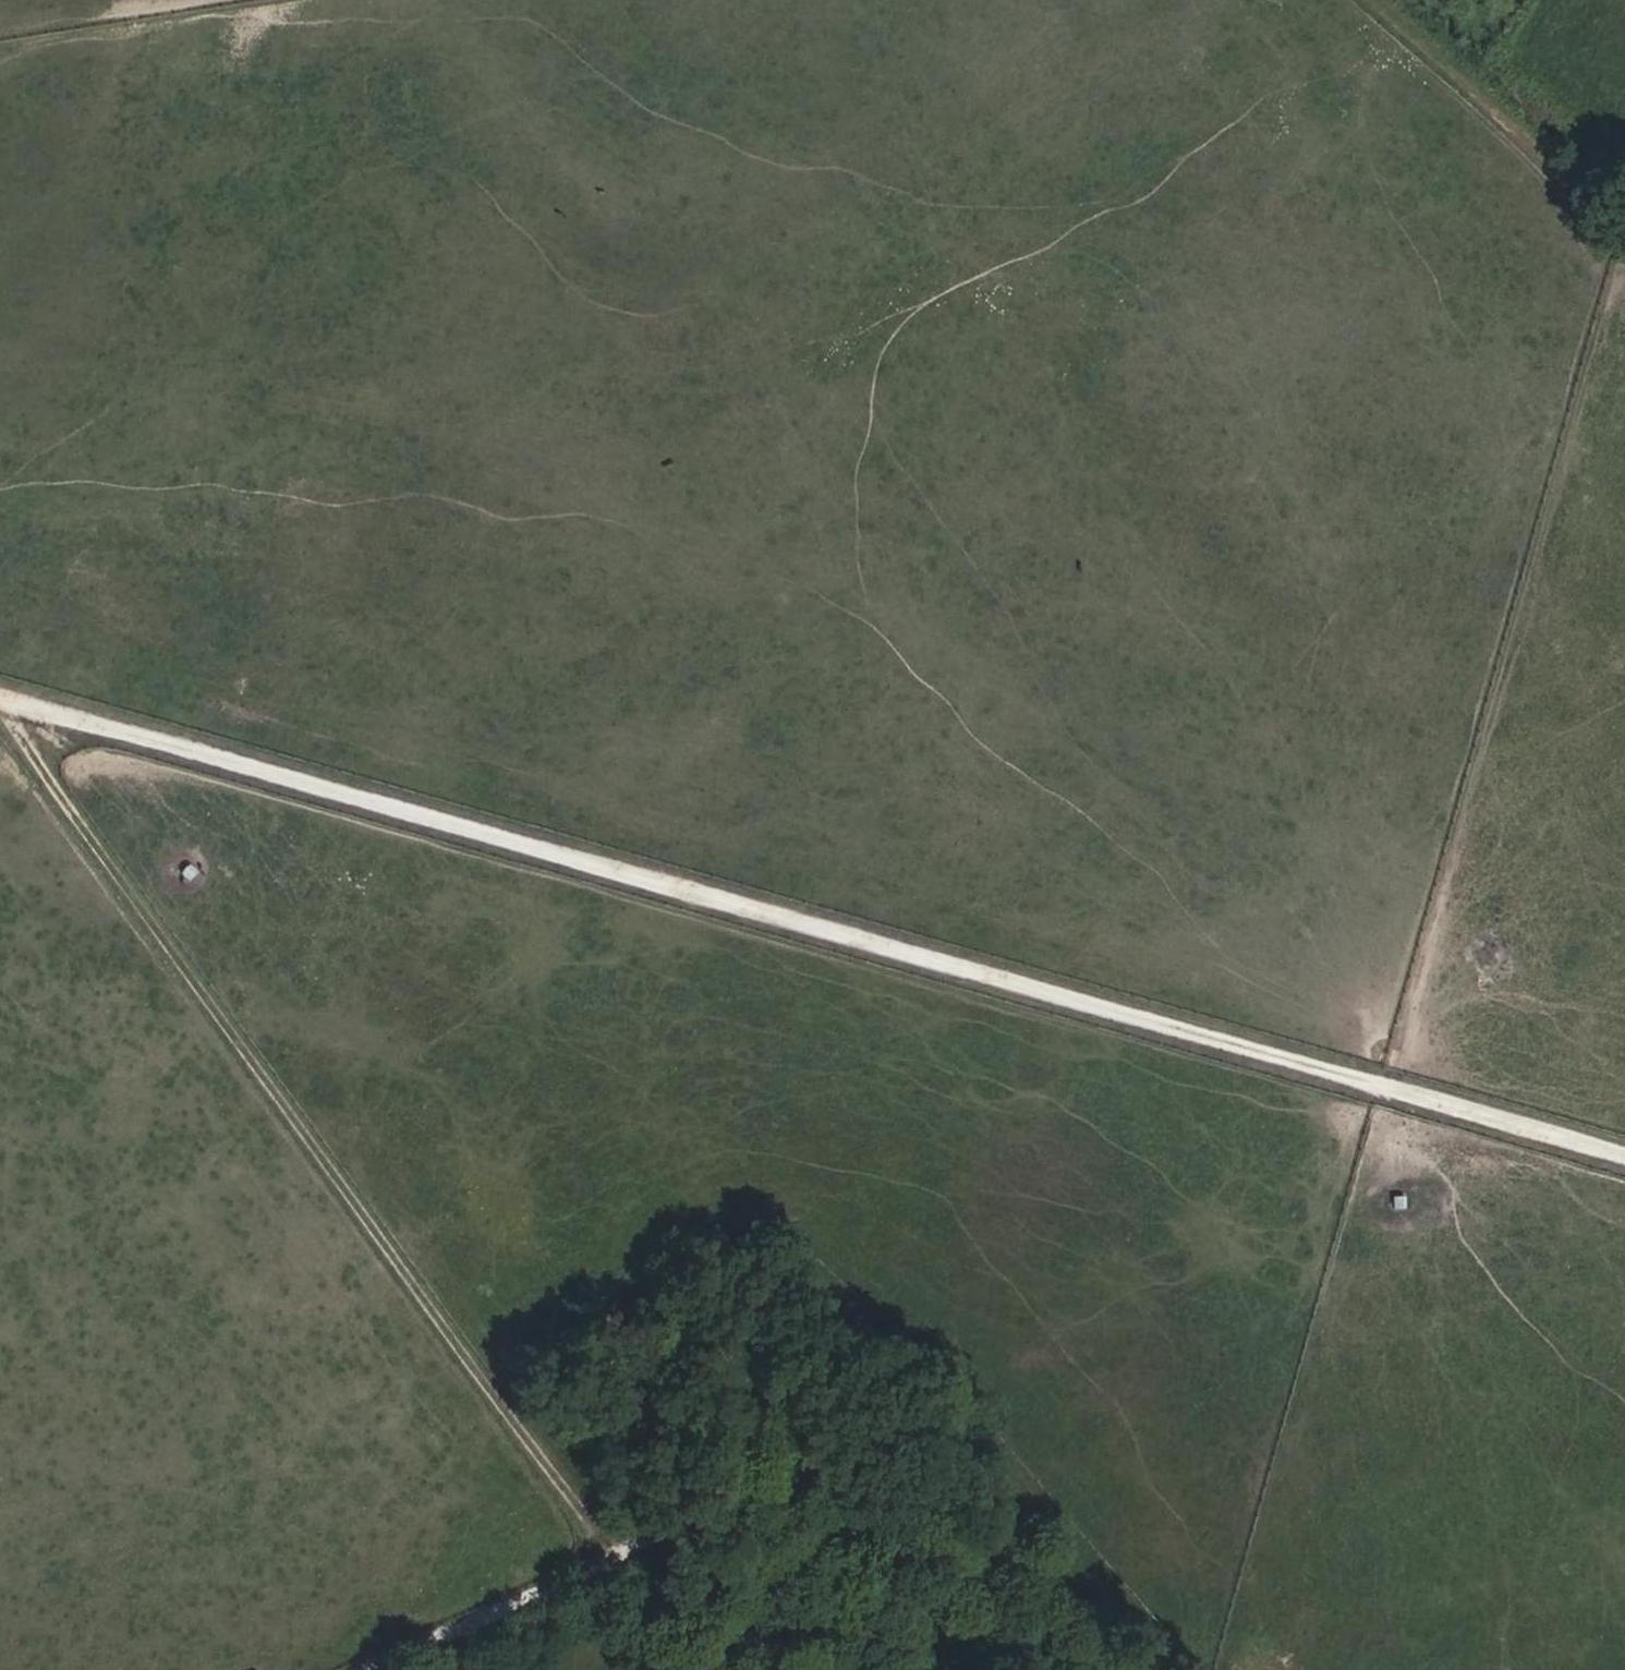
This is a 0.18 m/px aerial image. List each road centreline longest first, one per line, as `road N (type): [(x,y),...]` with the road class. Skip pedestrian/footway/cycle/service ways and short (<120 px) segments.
road 1 (track): [(0,696),(1624,1155)]
road 2 (track): [(1624,265),(1340,0)]

